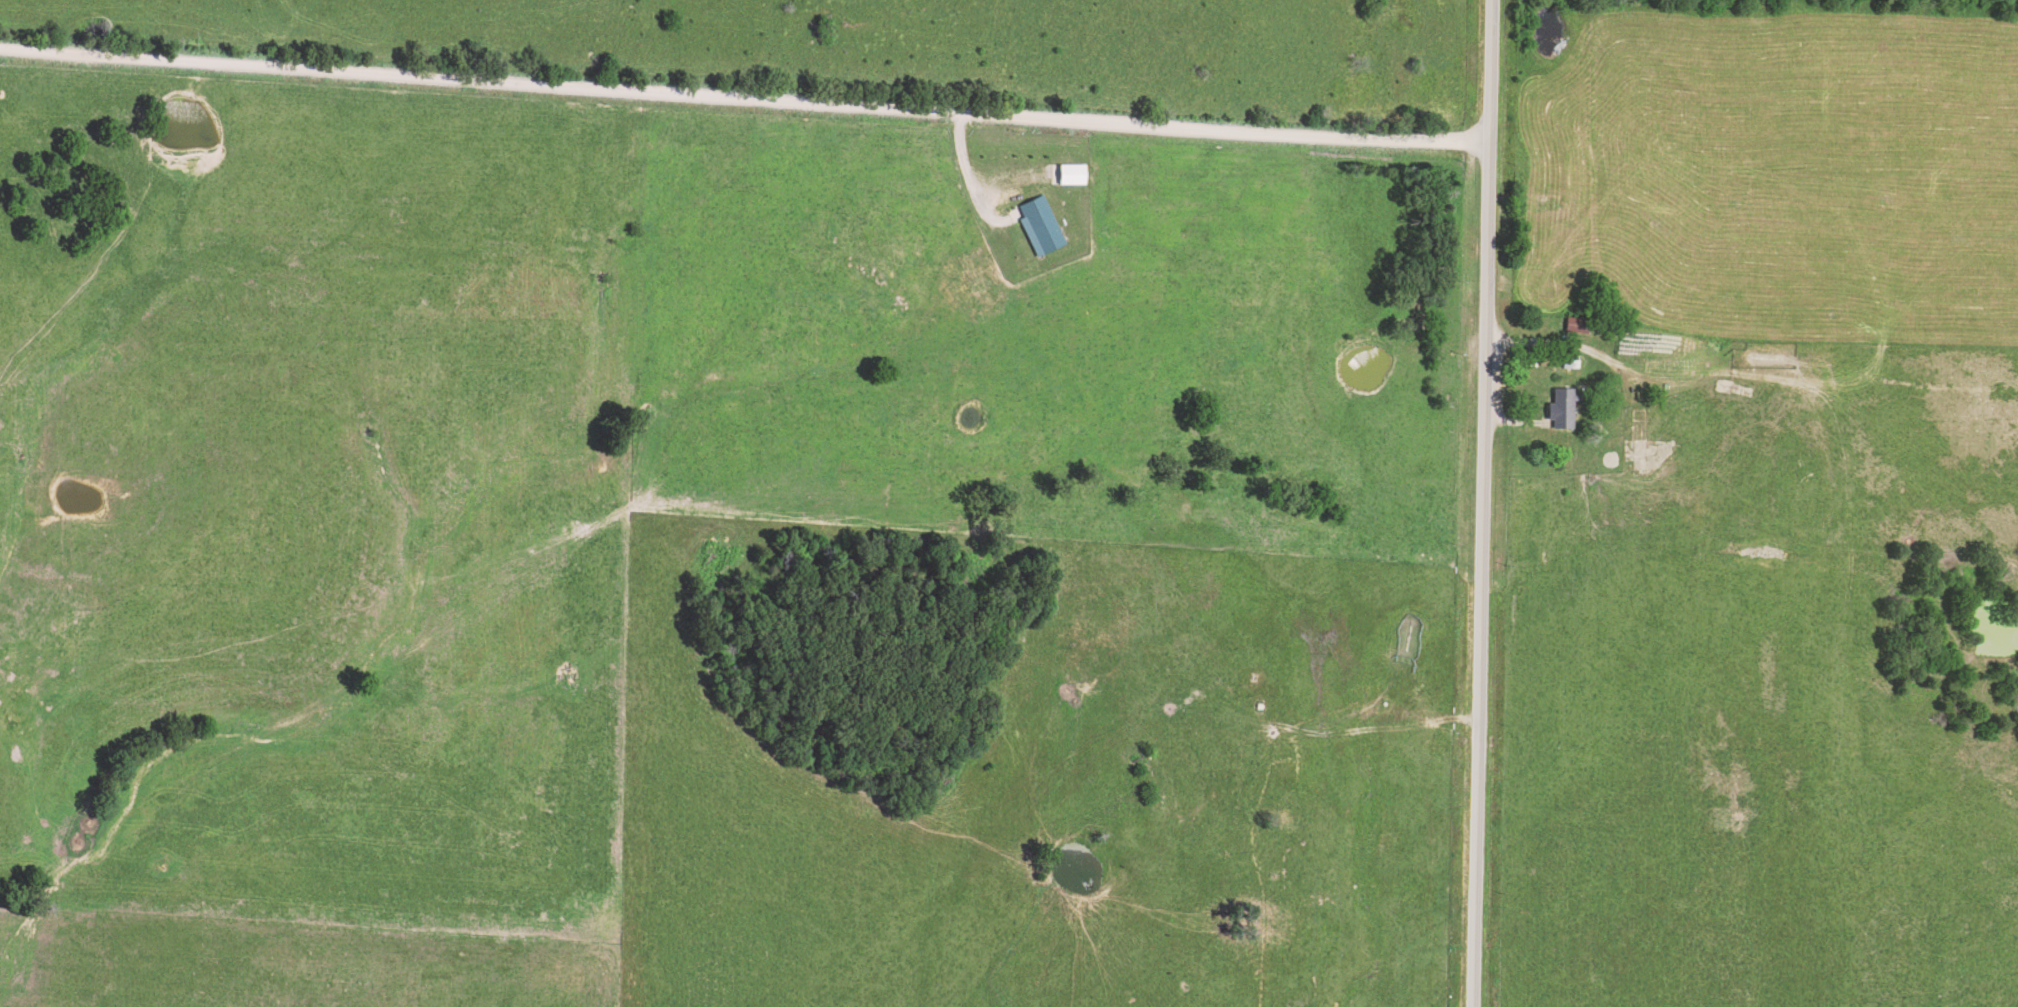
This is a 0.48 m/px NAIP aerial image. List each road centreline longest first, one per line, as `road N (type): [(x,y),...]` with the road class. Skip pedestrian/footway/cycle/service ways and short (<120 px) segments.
road 1 (residential): [(1487,139),(0,42)]
road 2 (secondary): [(1470,1006),(1490,0)]

